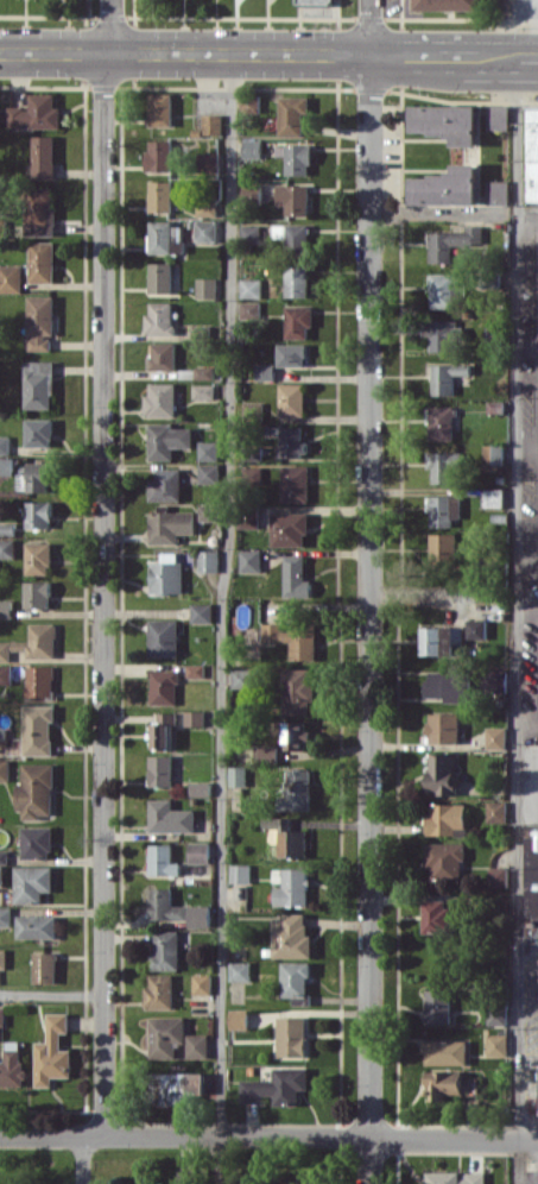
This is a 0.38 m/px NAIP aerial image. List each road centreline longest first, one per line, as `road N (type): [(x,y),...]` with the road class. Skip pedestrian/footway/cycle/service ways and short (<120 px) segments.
road 1 (residential): [(370,0),(370,1183)]
road 2 (residential): [(106,1134),(105,97)]
road 3 (residential): [(0,1135),(537,1139)]
road 4 (tertiary): [(0,55),(537,56)]

